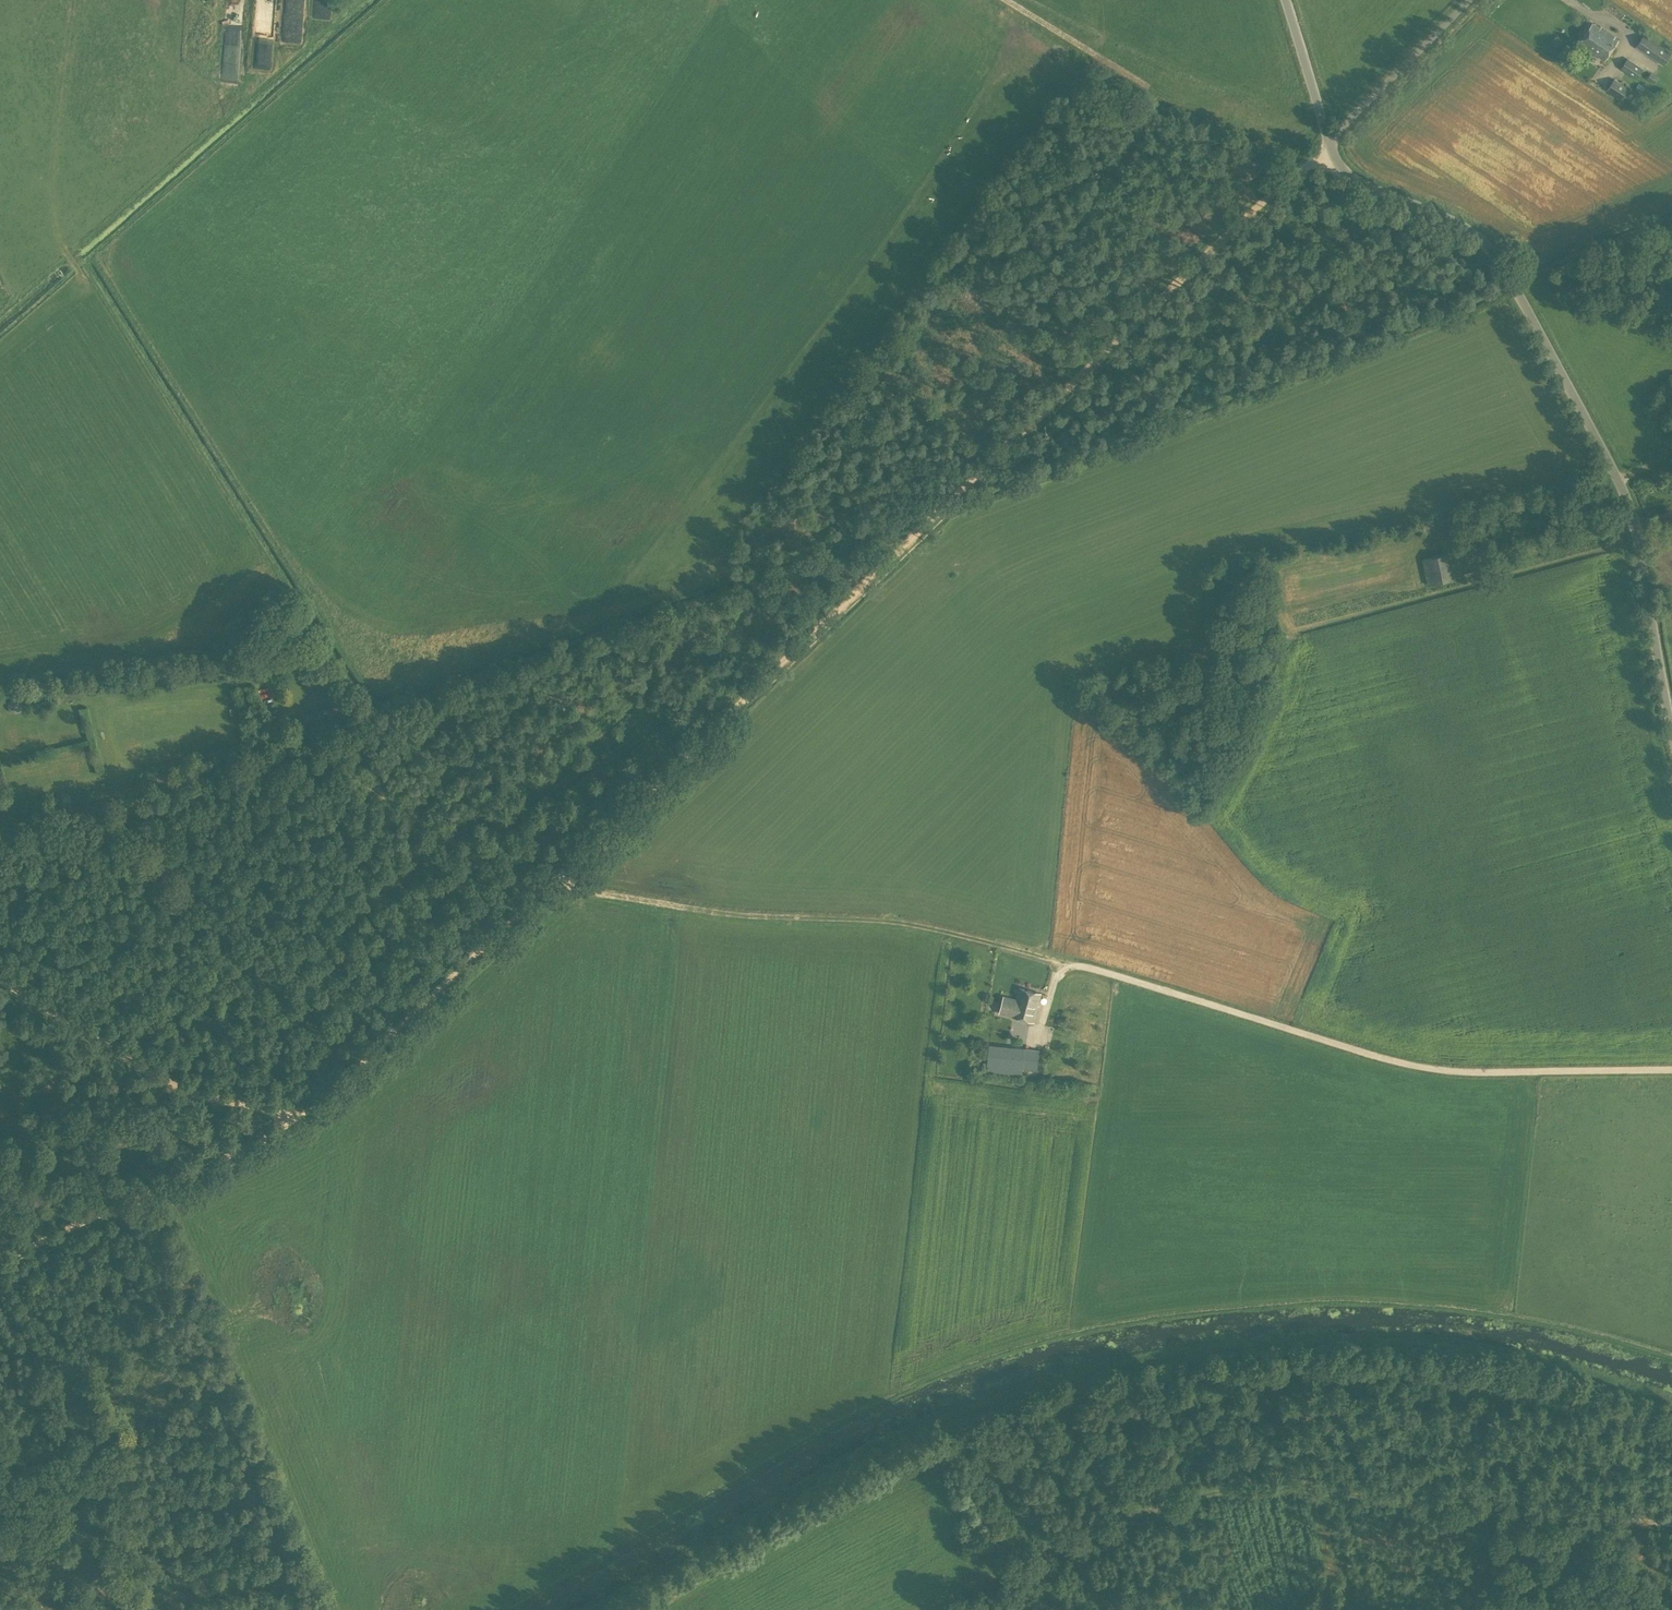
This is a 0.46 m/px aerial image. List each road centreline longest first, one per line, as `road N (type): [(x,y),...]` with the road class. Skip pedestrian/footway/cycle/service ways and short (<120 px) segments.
road 1 (track): [(1295,174),(551,884)]
road 2 (unclassified): [(1671,729),(1621,485),(1508,276),(1459,224),(1346,175),(1329,139)]
road 3 (track): [(551,884),(295,1118),(0,1261)]
road 4 (track): [(1065,963),(1378,1059),(1450,1071),(1671,1070)]
road 5 (track): [(0,1283),(111,1425),(130,1516),(128,1576)]
road 6 (track): [(0,982),(180,1091),(295,1118)]
road 7 (track): [(316,749),(535,899)]
road 8 (unclassified): [(1329,139),(1467,0)]
road 9 (unclassified): [(1329,139),(1286,0)]

